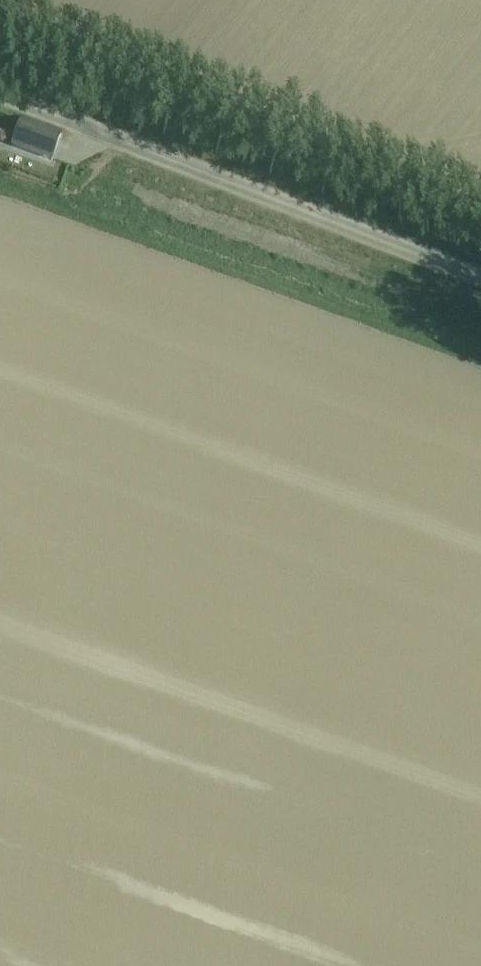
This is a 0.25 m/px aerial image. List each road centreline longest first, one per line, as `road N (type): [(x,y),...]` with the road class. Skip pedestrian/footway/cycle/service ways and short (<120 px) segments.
road 1 (unclassified): [(0,96),(480,276)]

